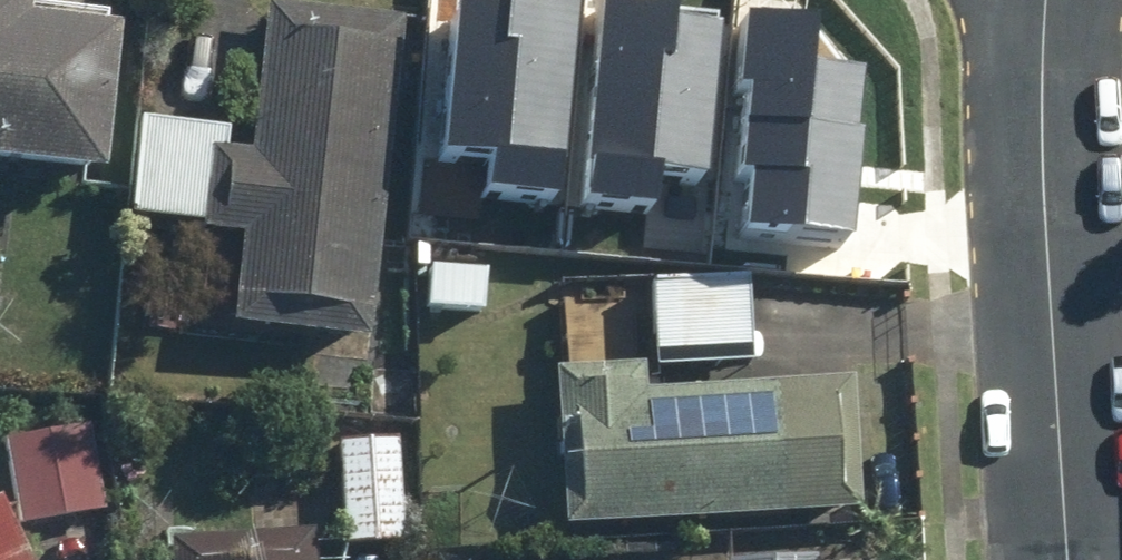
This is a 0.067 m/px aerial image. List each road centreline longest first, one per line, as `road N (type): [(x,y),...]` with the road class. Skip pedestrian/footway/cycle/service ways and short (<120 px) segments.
road 1 (residential): [(1066,559),(1044,0)]

